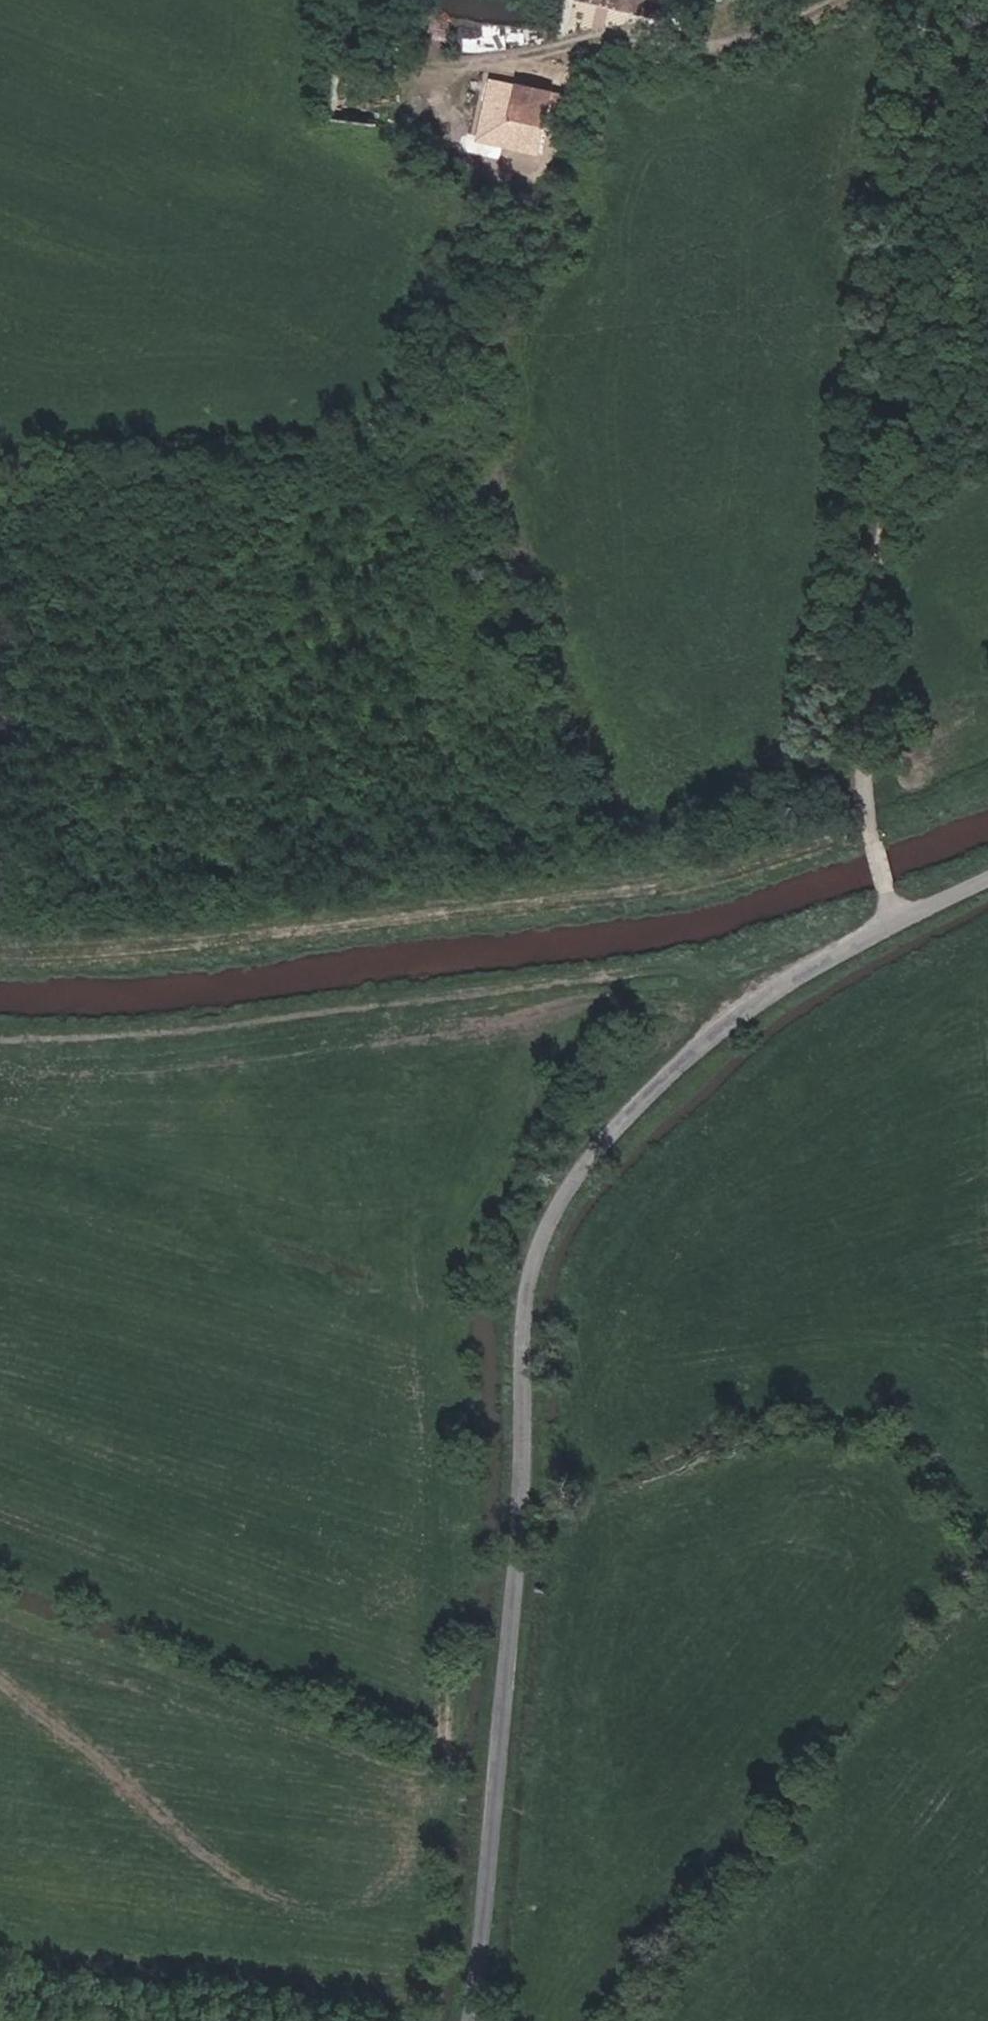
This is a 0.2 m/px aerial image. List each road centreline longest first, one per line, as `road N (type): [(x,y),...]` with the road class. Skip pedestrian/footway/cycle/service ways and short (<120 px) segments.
road 1 (residential): [(896,924),(782,986),(711,1038),(597,1158),(530,1278),(494,2020)]
road 2 (unclassified): [(970,0),(887,581),(871,836),(896,924)]

